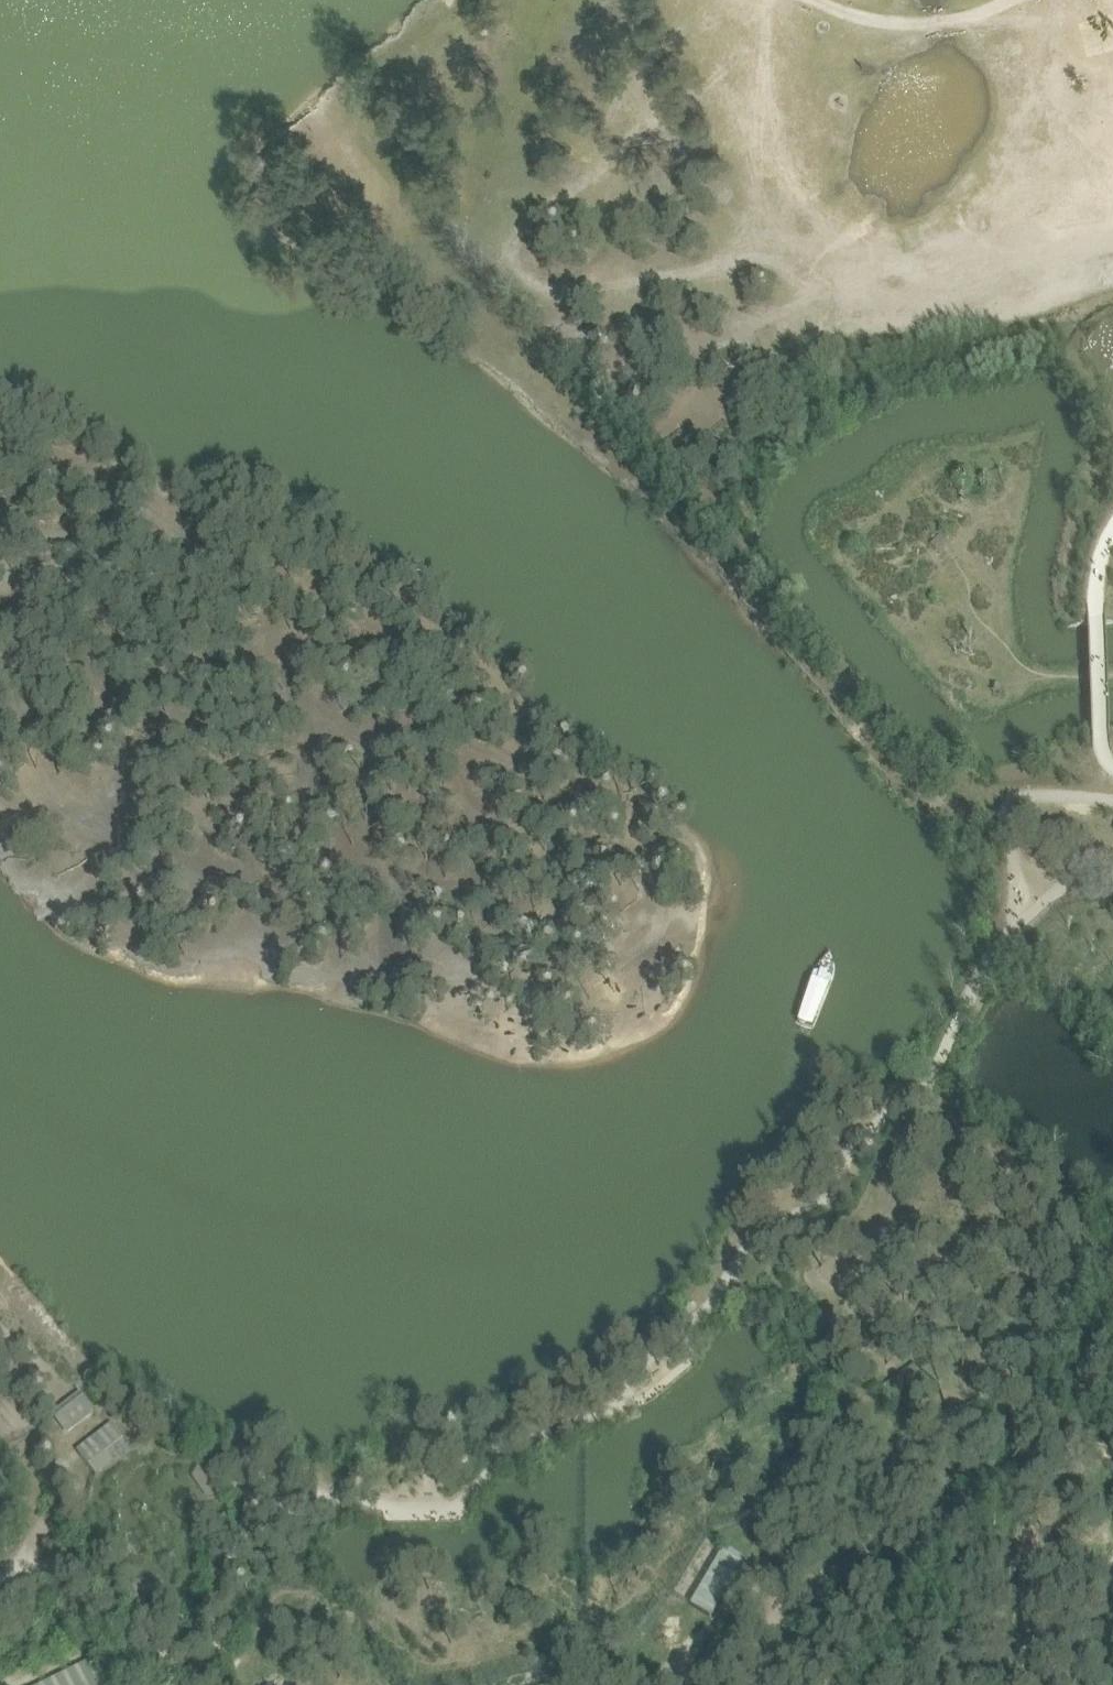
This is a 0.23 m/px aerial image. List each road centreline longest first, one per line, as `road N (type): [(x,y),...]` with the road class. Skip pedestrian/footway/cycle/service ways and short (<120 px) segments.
road 1 (track): [(1017,0),(962,21),(885,19),(818,0)]
road 2 (track): [(652,1684),(755,1582)]

